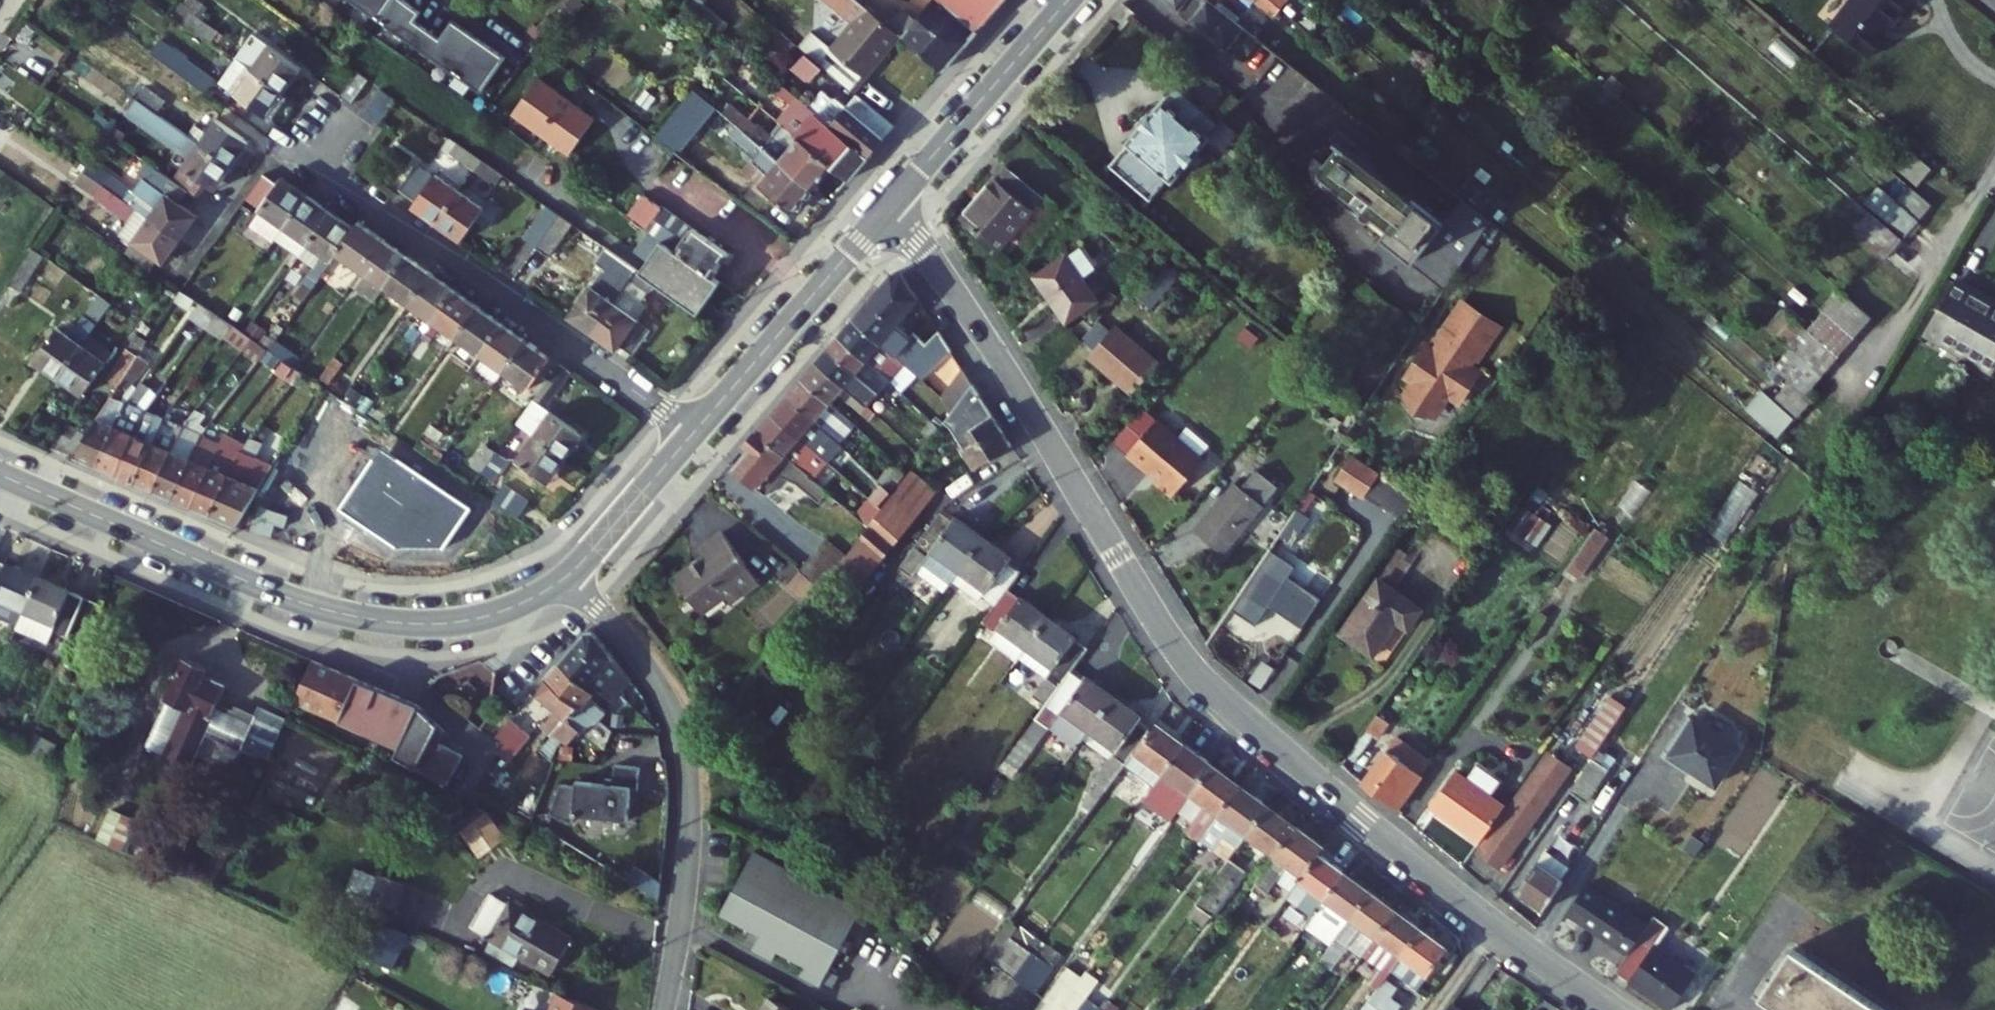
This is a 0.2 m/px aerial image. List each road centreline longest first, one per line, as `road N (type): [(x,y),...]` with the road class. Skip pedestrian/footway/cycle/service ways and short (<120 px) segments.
road 1 (residential): [(892,200),(1196,673),(1458,897),(1613,1009)]
road 2 (residential): [(181,280),(284,142),(692,431)]
road 3 (tertiary): [(27,486),(279,595),(375,621),(474,619),(529,597),(564,571)]
road 4 (residential): [(564,571),(661,688),(686,740),(690,840),(666,1009)]
road 5 (tertiary): [(692,431),(892,200)]
road 6 (tertiary): [(892,200),(1065,0)]
road 7 (tertiary): [(564,571),(692,431)]

